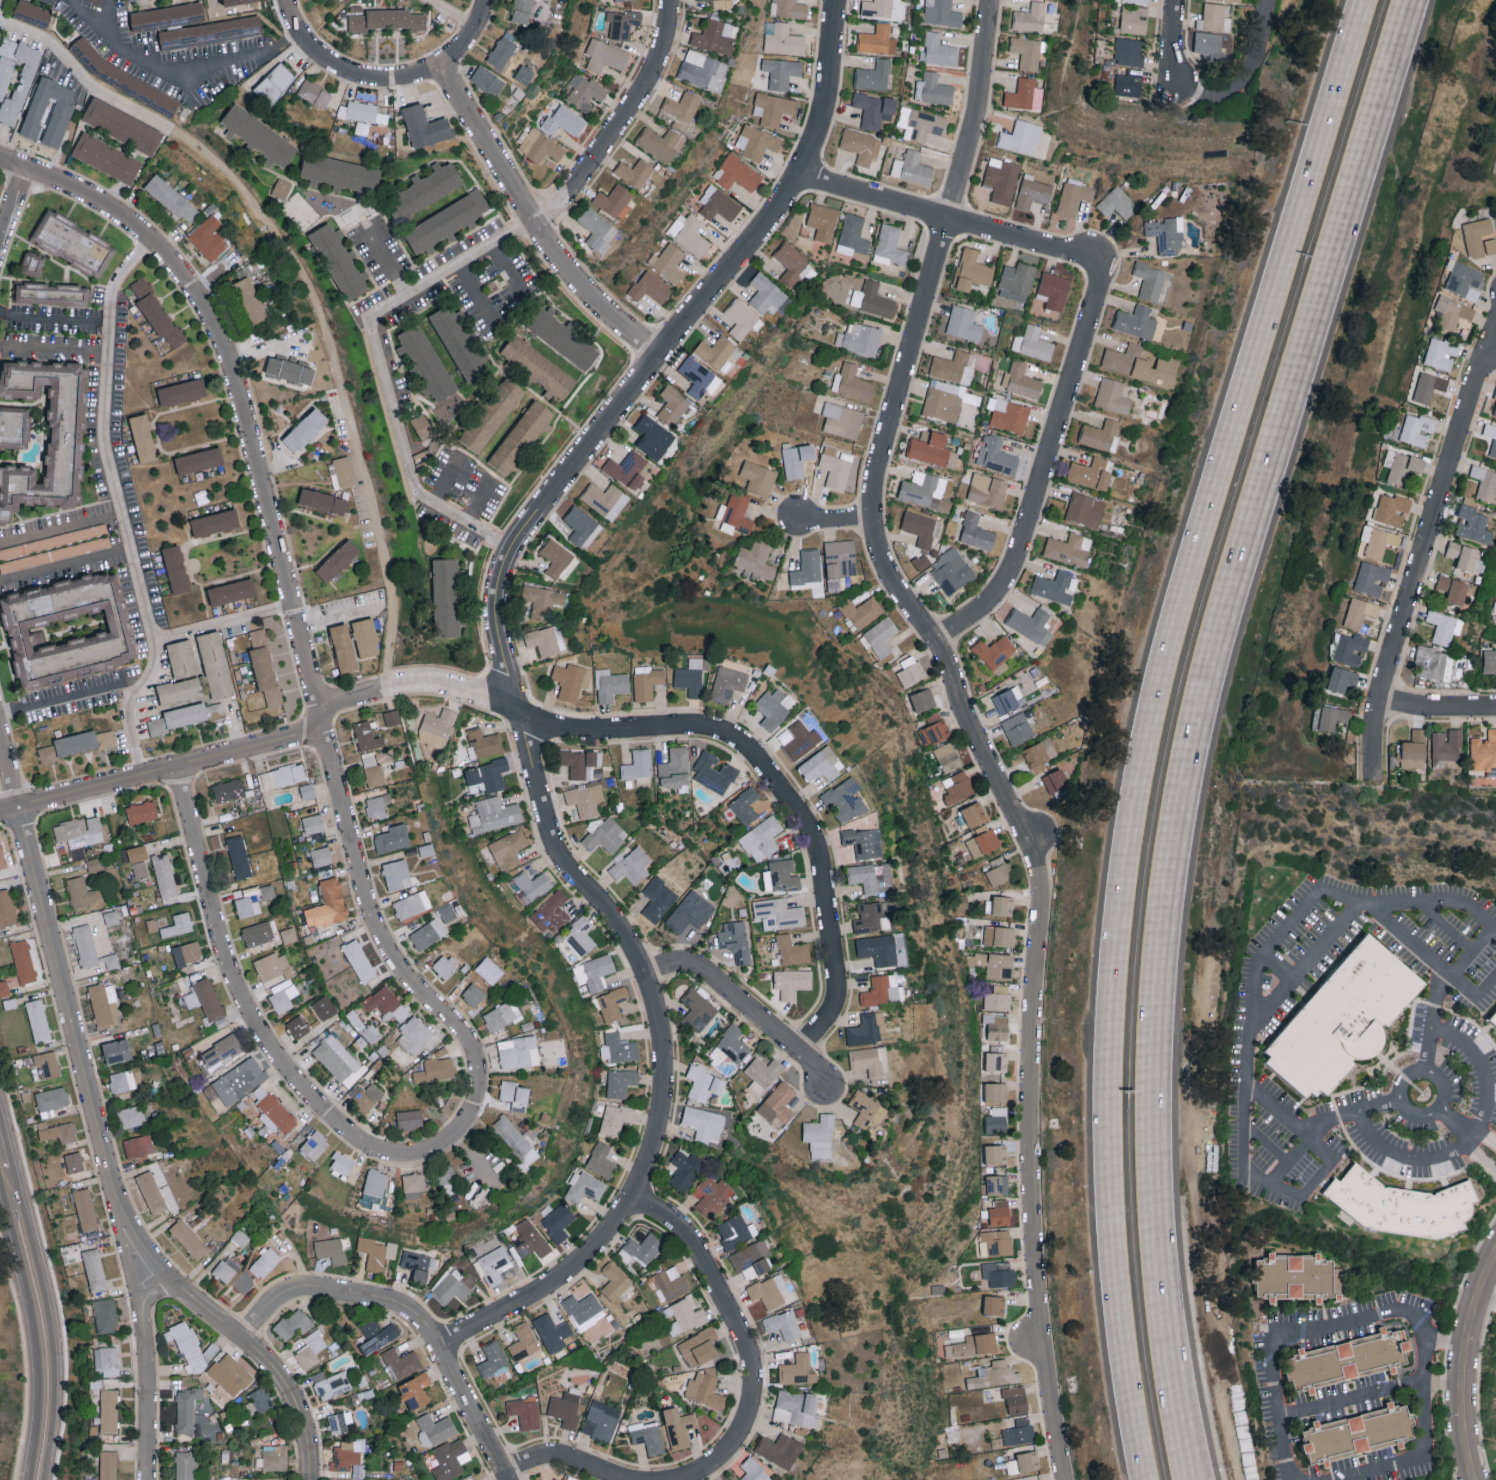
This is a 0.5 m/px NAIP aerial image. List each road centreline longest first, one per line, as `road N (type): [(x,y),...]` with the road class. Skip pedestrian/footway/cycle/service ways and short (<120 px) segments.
road 1 (residential): [(437,1340),(557,1282),(601,1243),(645,1173),(665,1089),(661,1007),(649,974),(554,837),(496,616),(502,563),(548,494),(790,193),(827,105),(837,0)]
road 2 (residential): [(1067,1479),(1035,1195),(1039,882),(961,712),(955,672),(890,574),(872,515),(974,117),(990,0)]
road 3 (motorway): [(1196,1479),(1169,1342),(1155,1182),(1167,901),(1184,783),(1219,632),(1413,0)]
road 4 (motorway): [(1365,0),(1160,687),(1117,906),(1109,1238),(1144,1479)]
road 5 (residential): [(0,18),(56,43),(104,96),(181,136),(225,170),(292,253),(340,362),(389,578),(383,687)]
road 6 (residential): [(320,718),(334,702),(420,680),(580,733),(695,727),(746,744),(823,846),(838,992),(833,1017),(803,1054)]
road 7 (residential): [(320,718),(230,357),(212,321),(151,242),(92,200),(0,157)]
road 8 (residential): [(463,1133),(417,1156),(365,1145),(284,1064),(241,994),(221,942),(176,763)]
road 9 (residential): [(113,1203),(0,730)]
road 10 (residential): [(1372,780),(1379,698),(1495,328)]
road 11 (residential): [(463,1133),(481,1098),(481,1056),(422,996),(382,936),(320,718)]
road 12 (residential): [(936,644),(991,605),(1012,573),(1098,283),(1097,256)]
road 13 (residential): [(509,1479),(437,1340),(410,1308),(386,1296),(308,1284),(283,1290),(240,1333)]
road 14 (residential): [(662,355),(581,287),(557,256),(446,67)]
road 15 (residential): [(678,1479),(715,1466),(743,1428),(753,1388),(746,1342),(679,1223),(631,1200)]
road 16 (residential): [(311,1479),(295,1395),(240,1333),(168,1274),(113,1203)]
road 17 (tertiary): [(38,1479),(49,1410),(43,1323),(0,1150)]
road 18 (residential): [(0,810),(305,730),(320,718)]
road 19 (residential): [(800,172),(1097,256)]
road 20 (residential): [(541,227),(649,82),(668,31),(669,0)]
road 21 (residential): [(649,974),(693,965),(820,1067),(826,1083)]
road 22 (tertiary): [(1480,1479),(1468,1433),(1468,1372),(1495,1263)]
road 23 (residential): [(146,1479),(142,1307),(168,1274)]
road 24 (residential): [(446,67),(415,80),(365,80),(331,63),(285,0)]
road 25 (residential): [(503,1467),(560,1454),(628,1479)]

